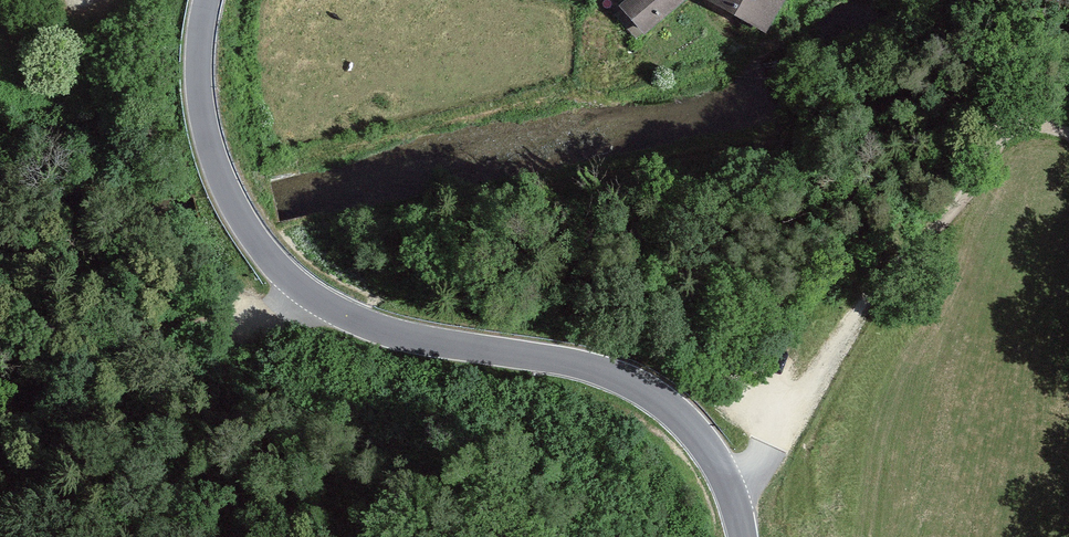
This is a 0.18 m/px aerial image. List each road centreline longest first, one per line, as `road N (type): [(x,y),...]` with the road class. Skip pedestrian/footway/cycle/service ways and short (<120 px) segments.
road 1 (tertiary): [(743,536),(726,474),(667,401),(611,372),(431,341),(344,315),(281,271),(221,179)]
road 2 (track): [(1068,131),(1023,113),(986,136),(976,181),(958,209),(864,315),(830,371)]
road 3 (track): [(0,407),(119,342),(317,300)]
road 4 (tertiary): [(207,0),(199,84),(221,179)]

